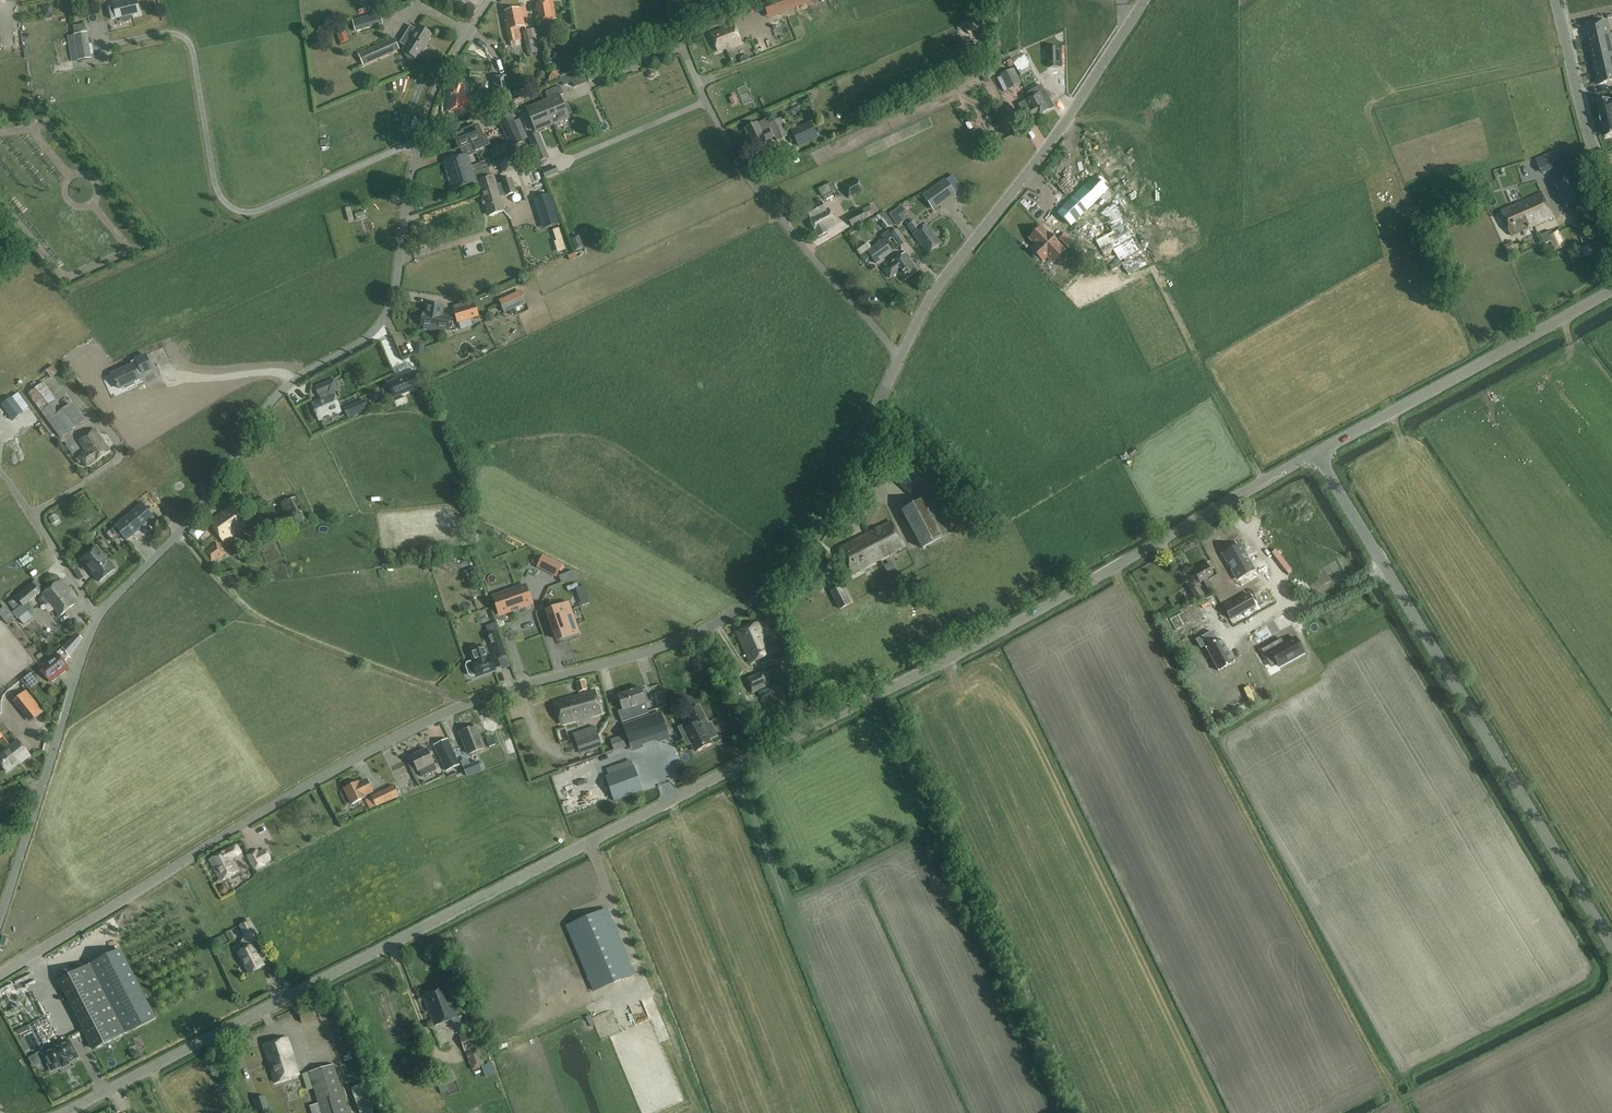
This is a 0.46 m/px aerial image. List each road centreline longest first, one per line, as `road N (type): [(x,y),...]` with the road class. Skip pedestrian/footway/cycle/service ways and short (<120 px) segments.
road 1 (unclassified): [(62,1112),(943,662),(1316,453)]
road 2 (unclassified): [(0,976),(268,809),(435,717),(642,654),(736,613),(798,561),(831,514),(901,356)]
road 3 (unclassified): [(0,915),(103,609),(198,513),(278,393),(368,337),(389,309),(428,113),(490,0)]
road 4 (unclassified): [(1611,938),(1316,453)]
road 5 (unclassified): [(901,356),(1144,0)]
road 6 (unclassified): [(901,356),(747,175),(678,35)]
road 7 (unclassified): [(1316,453),(1611,288)]
road 8 (unclassified): [(1611,182),(1584,122),(1557,0)]

